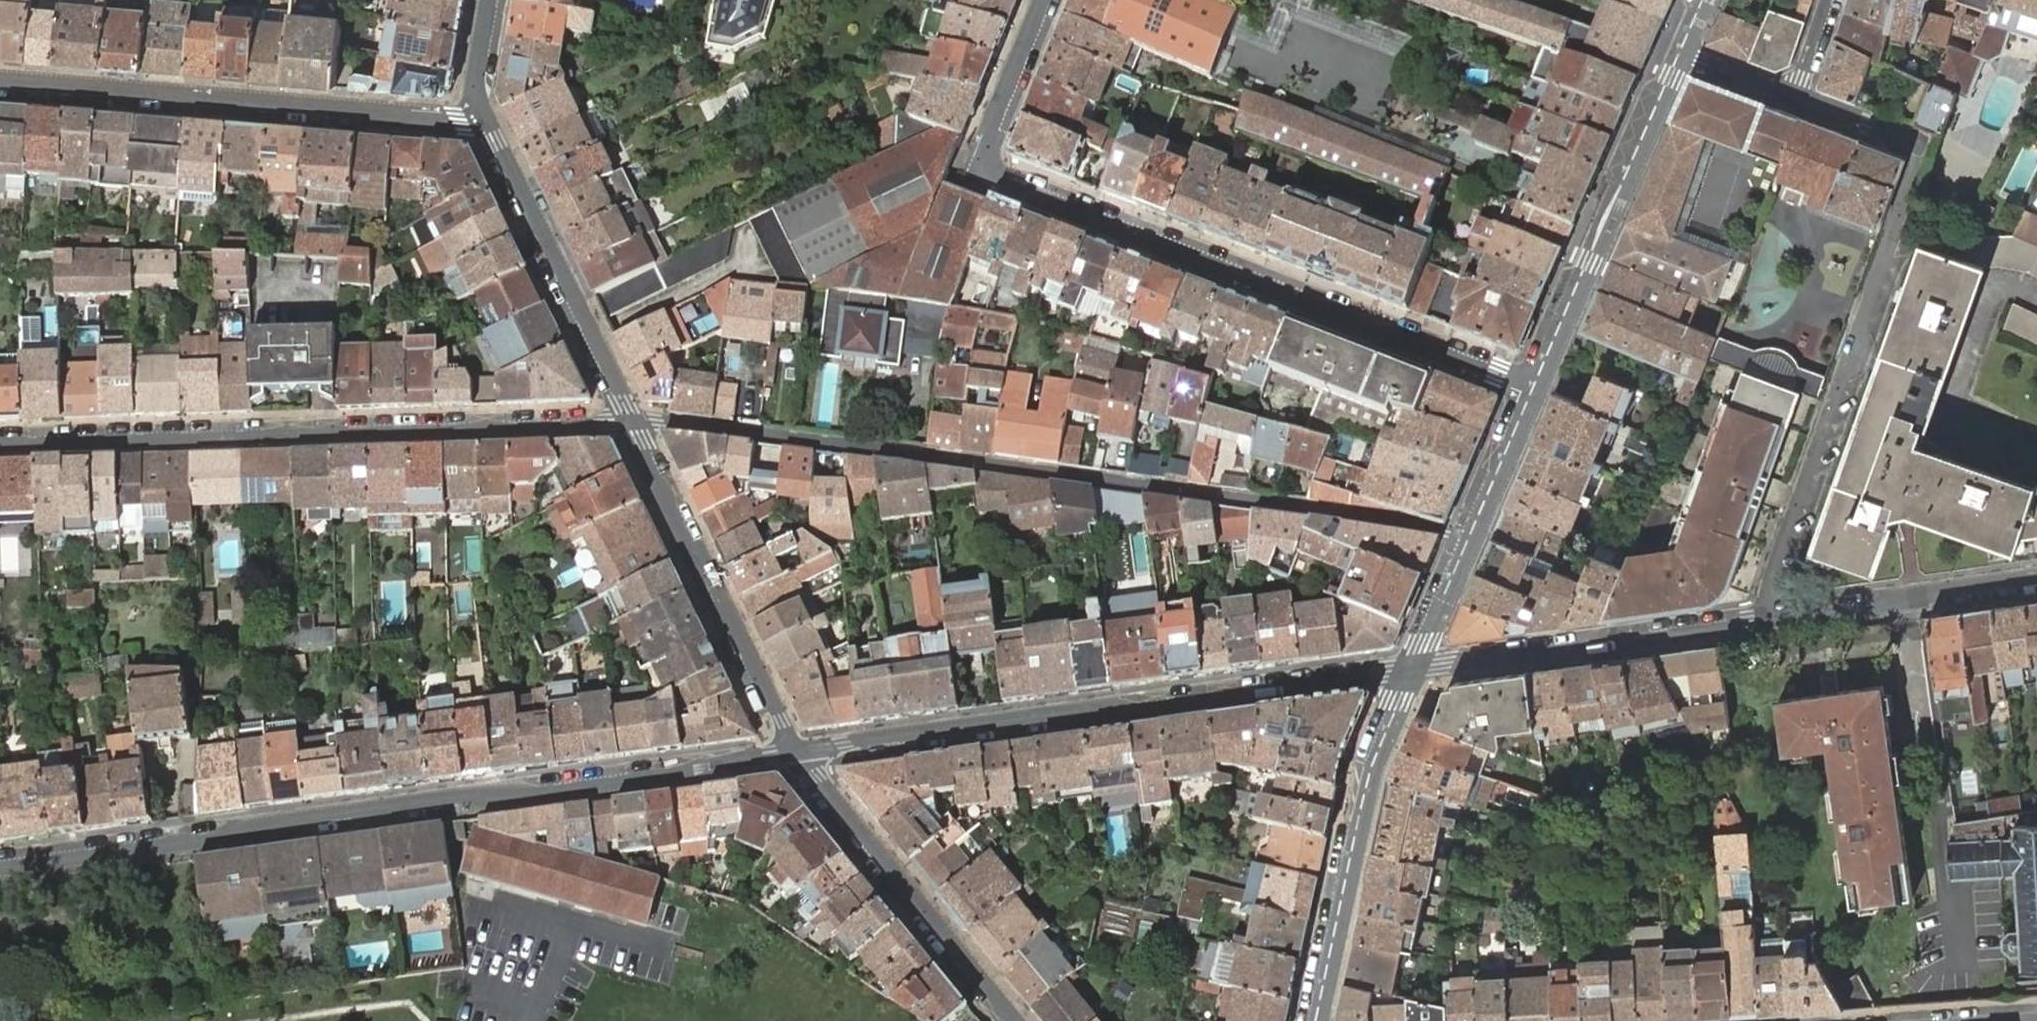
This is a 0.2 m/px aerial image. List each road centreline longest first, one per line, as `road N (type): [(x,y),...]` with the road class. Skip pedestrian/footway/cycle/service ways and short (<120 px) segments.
road 1 (residential): [(631,422),(1395,521),(1465,543)]
road 2 (tertiary): [(0,868),(288,820),(689,773),(799,751)]
road 3 (residential): [(1533,386),(1000,178),(987,164),(986,146),(1047,0)]
road 4 (residential): [(631,422),(0,443)]
road 5 (tertiary): [(799,751),(1410,672)]
road 6 (residential): [(1774,624),(1770,596),(1924,145)]
road 7 (residential): [(0,81),(459,120),(480,110)]
road 8 (tertiary): [(799,751),(685,543),(631,422)]
road 9 (tertiary): [(1410,672),(1774,624)]
road 10 (tertiary): [(1677,51),(1533,386)]
road 11 (tertiary): [(1410,672),(1367,771),(1312,1020)]
road 12 (tertiary): [(631,422),(480,110)]
road 13 (tertiary): [(1011,1020),(799,751)]
road 14 (tertiary): [(1774,624),(2036,576)]
road 15 (tertiary): [(1533,386),(1465,543)]
road 16 (tertiary): [(1465,543),(1410,672)]
road 17 (residential): [(1798,97),(1924,145)]
road 18 (residential): [(1677,51),(1798,97)]

